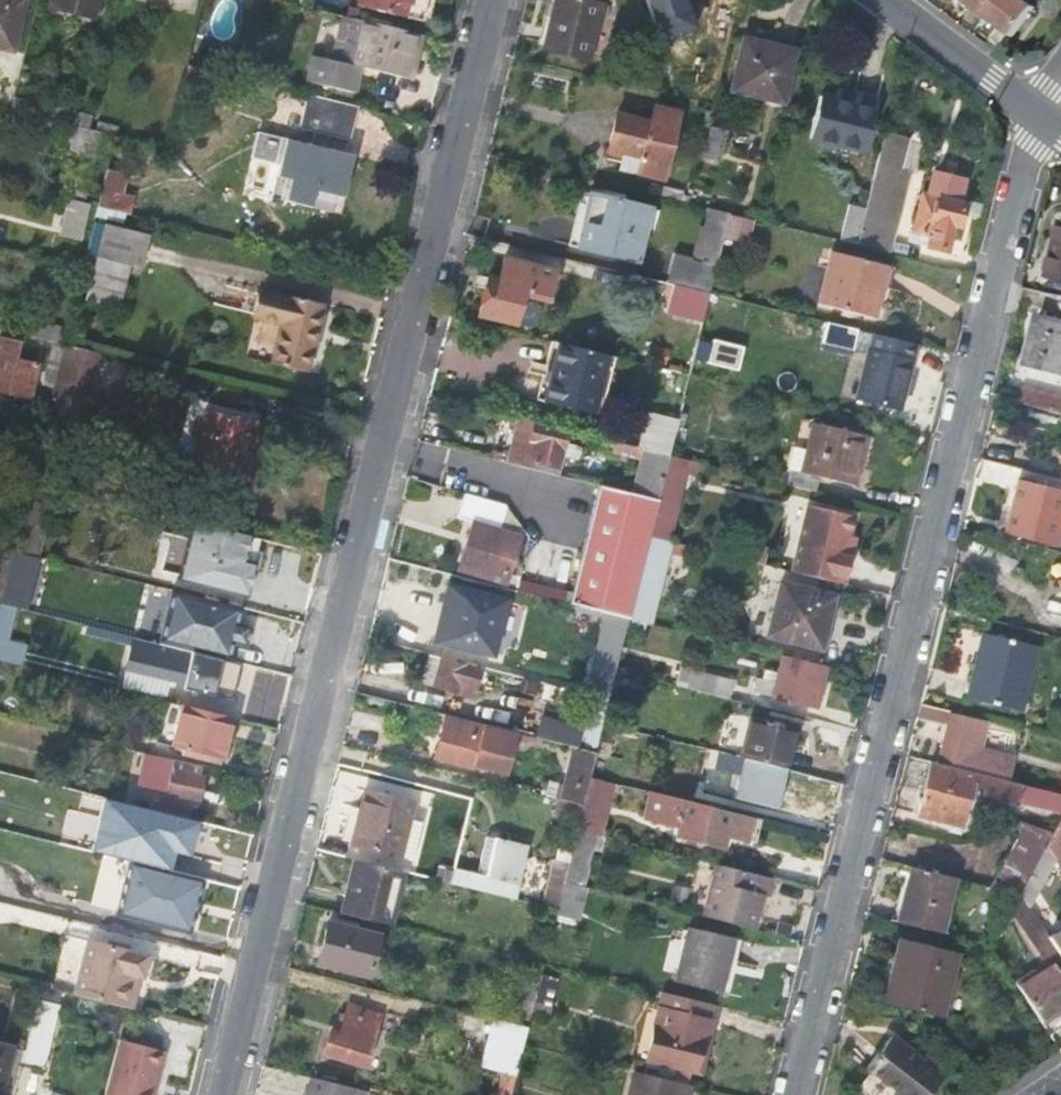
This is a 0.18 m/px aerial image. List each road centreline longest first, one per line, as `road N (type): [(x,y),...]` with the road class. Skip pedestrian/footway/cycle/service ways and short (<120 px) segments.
road 1 (residential): [(221,1094),(493,0)]
road 2 (residential): [(796,1094),(1038,114)]
road 3 (residential): [(1038,114),(883,0)]

